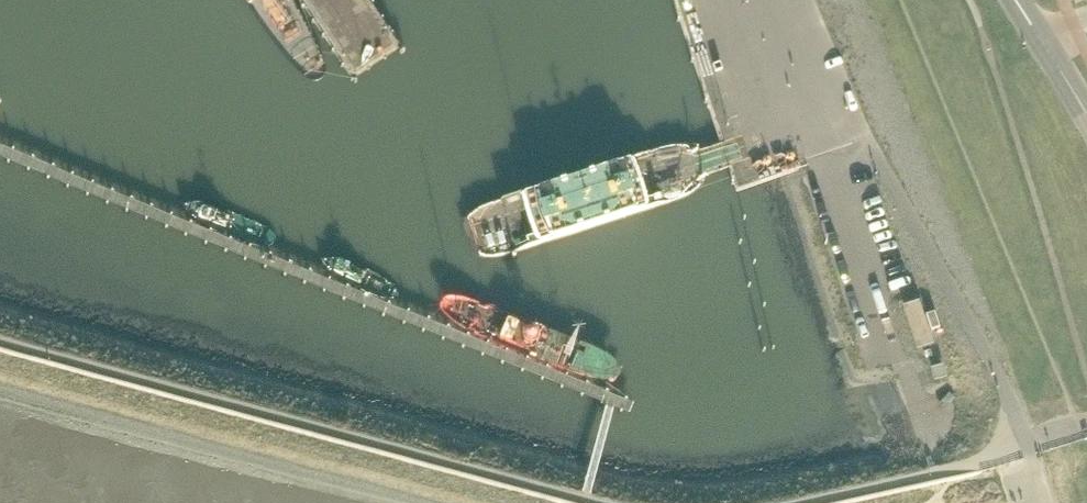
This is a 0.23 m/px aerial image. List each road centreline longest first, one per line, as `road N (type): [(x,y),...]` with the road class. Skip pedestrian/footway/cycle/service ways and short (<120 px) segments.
road 1 (secondary): [(1086,113),(1016,0)]

